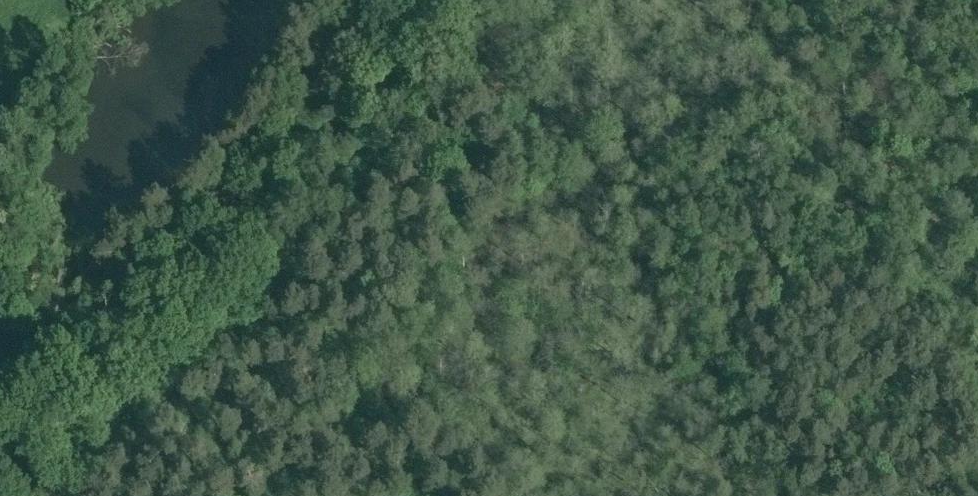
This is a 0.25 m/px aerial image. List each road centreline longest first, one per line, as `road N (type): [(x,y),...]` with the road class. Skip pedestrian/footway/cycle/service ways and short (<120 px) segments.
road 1 (track): [(4,495),(485,0)]

